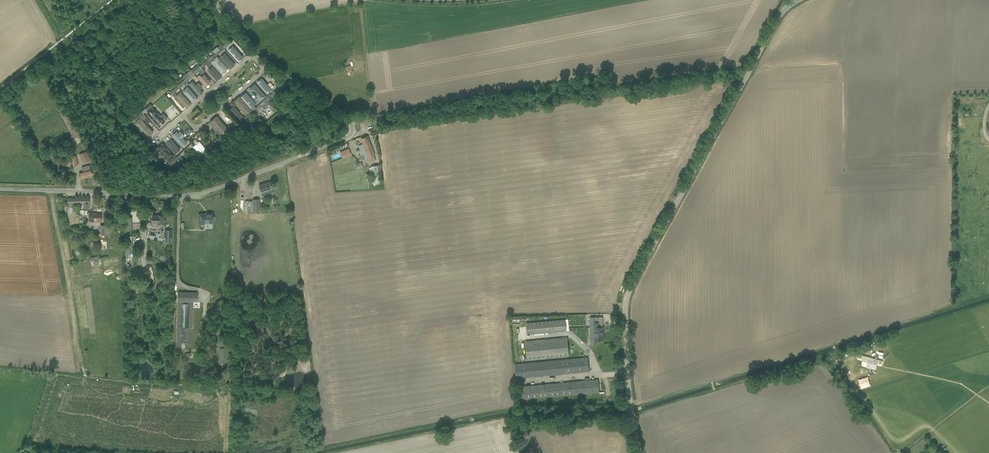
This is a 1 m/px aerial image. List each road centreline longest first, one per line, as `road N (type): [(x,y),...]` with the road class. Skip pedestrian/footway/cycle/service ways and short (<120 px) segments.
road 1 (unclassified): [(0,190),(196,194),(351,133),(347,119),(266,67)]
road 2 (unclassified): [(639,452),(627,298),(772,29)]
road 3 (residential): [(253,54),(194,105),(197,120),(266,67)]

